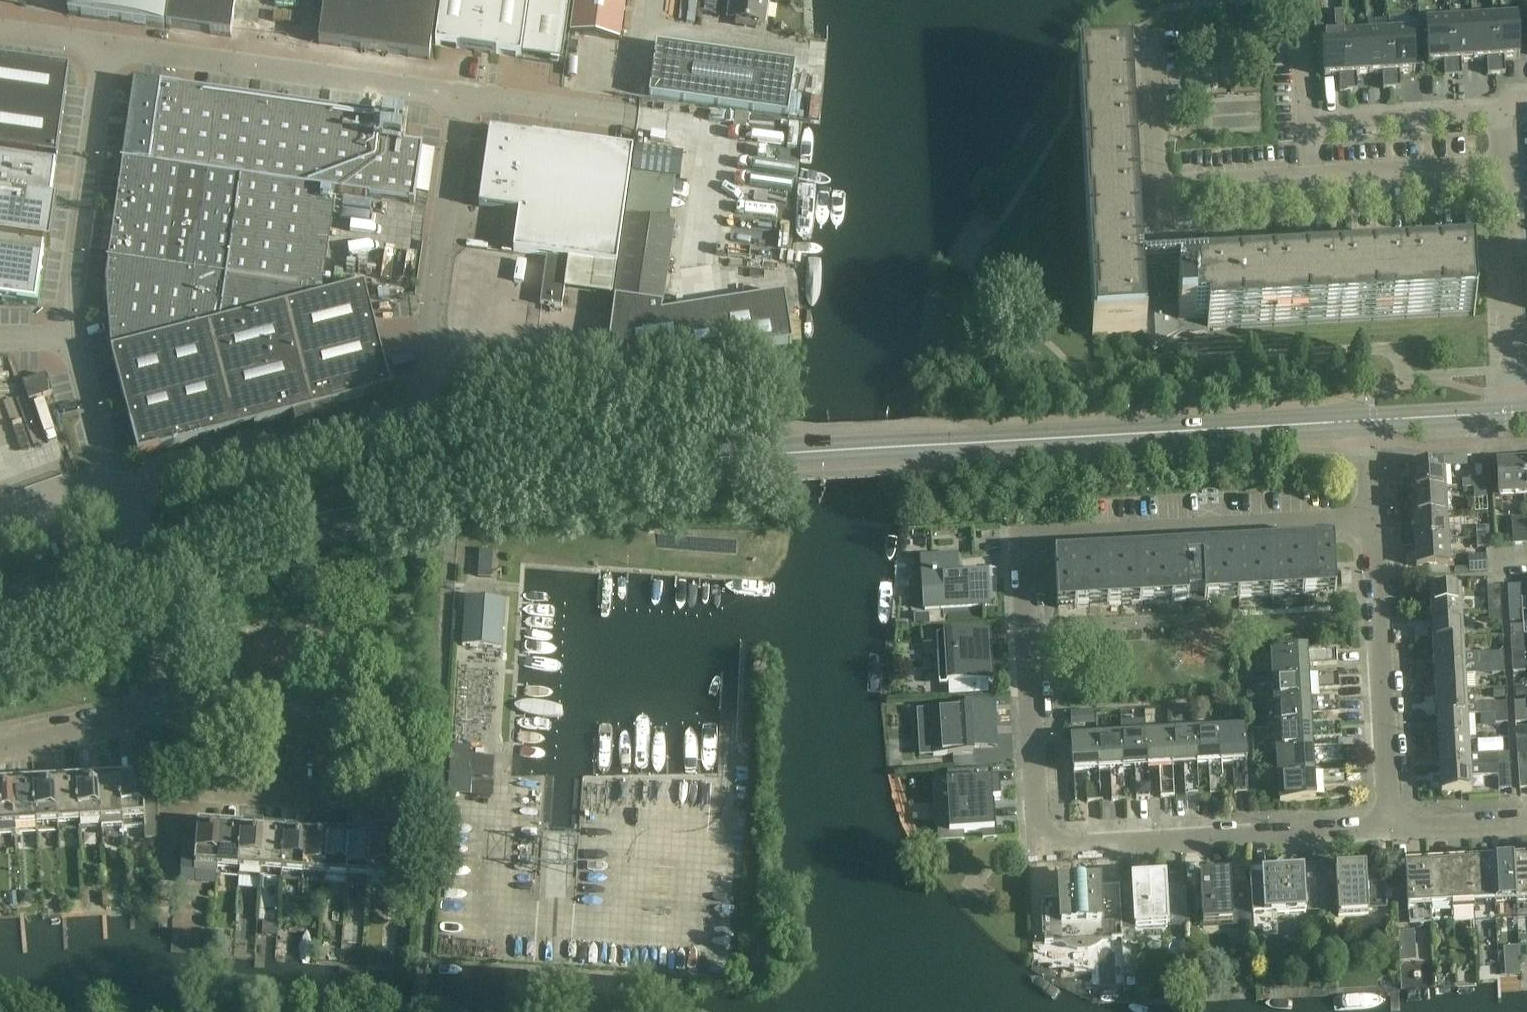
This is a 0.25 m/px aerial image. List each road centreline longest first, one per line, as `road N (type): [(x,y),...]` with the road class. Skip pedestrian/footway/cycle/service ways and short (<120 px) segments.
road 1 (tertiary): [(137,562),(289,520),(605,469),(1371,424)]
road 2 (residential): [(1040,846),(1020,543),(1376,525)]
road 3 (unclassified): [(117,504),(438,418),(431,316),(460,96)]
road 4 (residential): [(183,711),(209,784),(393,800),(398,755),(379,727),(213,713)]
road 5 (residential): [(1163,189),(1165,232),(1198,261),(1506,247)]
road 6 (unclassified): [(103,48),(460,96)]
road 7 (residential): [(1040,846),(1391,831)]
road 8 (residential): [(1391,831),(1376,525)]
road 9 (unclassified): [(71,346),(103,48)]
road 10 (residential): [(1502,172),(1311,181)]
road 11 (residential): [(1498,115),(1308,127)]
road 12 (residential): [(0,750),(183,711)]
road 13 (unclassified): [(460,96),(640,119)]
road 14 (residential): [(1514,416),(1506,247)]
road 15 (unclassified): [(117,504),(71,346)]
road 16 (residential): [(1163,189),(1157,32)]
road 17 (residential): [(183,711),(137,562)]
road 18 (residential): [(1311,181),(1163,189)]
road 19 (tertiary): [(0,610),(137,562)]
road 20 (tertiary): [(1371,424),(1514,416)]
road 21 (residential): [(1391,831),(1526,824)]
road 22 (unclassified): [(0,544),(117,504)]
road 23 (residential): [(1308,127),(1301,7)]

